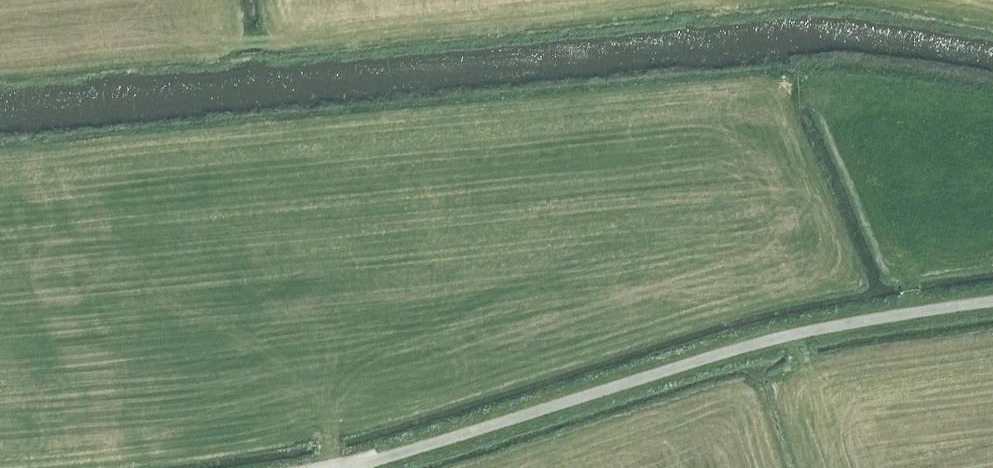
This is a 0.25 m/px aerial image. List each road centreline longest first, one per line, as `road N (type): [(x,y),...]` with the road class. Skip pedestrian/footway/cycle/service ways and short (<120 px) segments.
road 1 (unclassified): [(346,467),(776,338),(992,301)]

